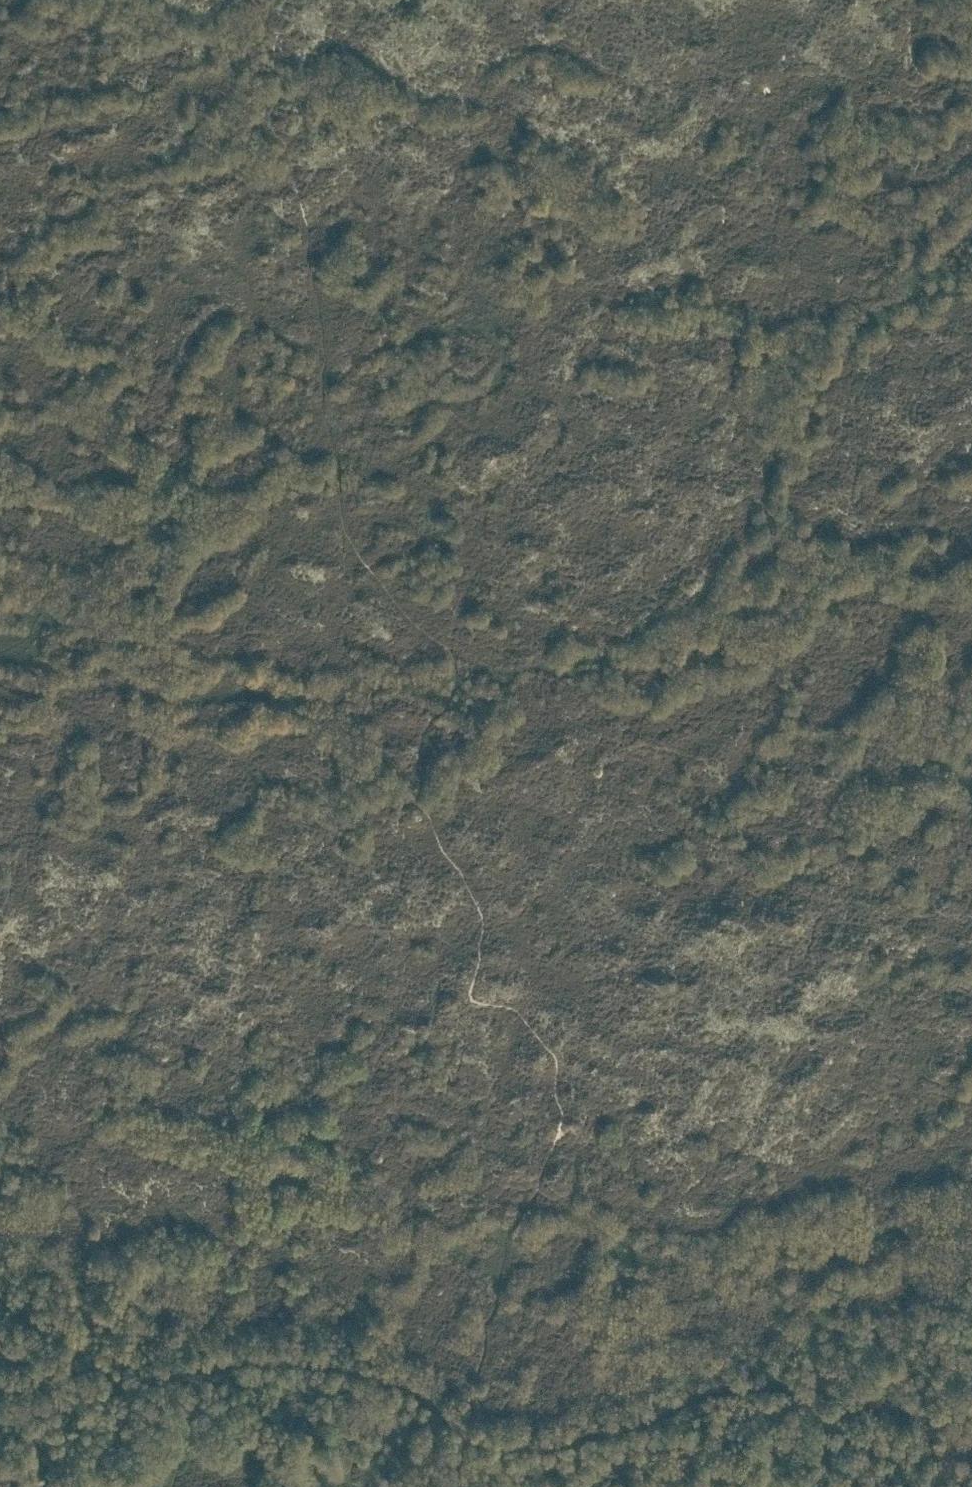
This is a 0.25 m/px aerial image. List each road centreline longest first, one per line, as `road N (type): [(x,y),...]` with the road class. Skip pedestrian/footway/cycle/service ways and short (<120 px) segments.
road 1 (track): [(0,1342),(83,1369),(151,1375),(281,1359),(336,1364),(415,1392),(481,1437),(532,1447),(591,1436),(711,1391),(760,1386),(794,1391),(877,1449),(895,1486)]

